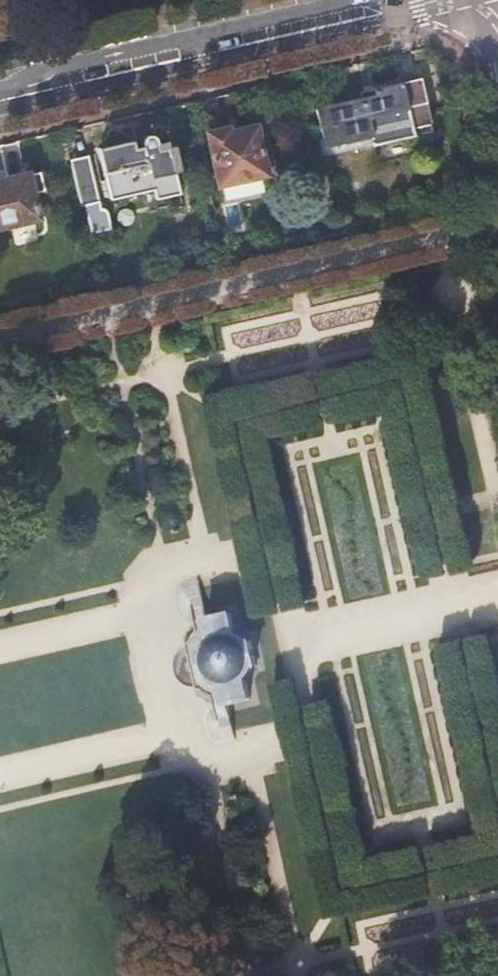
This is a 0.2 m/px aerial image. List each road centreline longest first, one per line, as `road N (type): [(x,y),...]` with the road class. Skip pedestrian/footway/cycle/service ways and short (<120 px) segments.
road 1 (track): [(140,616),(187,571),(260,558),(282,644),(497,608)]
road 2 (track): [(434,240),(0,337)]
road 3 (tertiary): [(0,101),(431,0)]
road 4 (track): [(497,522),(434,240)]
road 5 (track): [(166,738),(226,758),(307,743),(282,644)]
road 6 (track): [(303,975),(247,754)]
road 7 (track): [(299,962),(497,919)]
road 8 (track): [(0,778),(166,738)]
road 9 (track): [(140,616),(0,647)]
road 10 (track): [(166,738),(140,616)]

